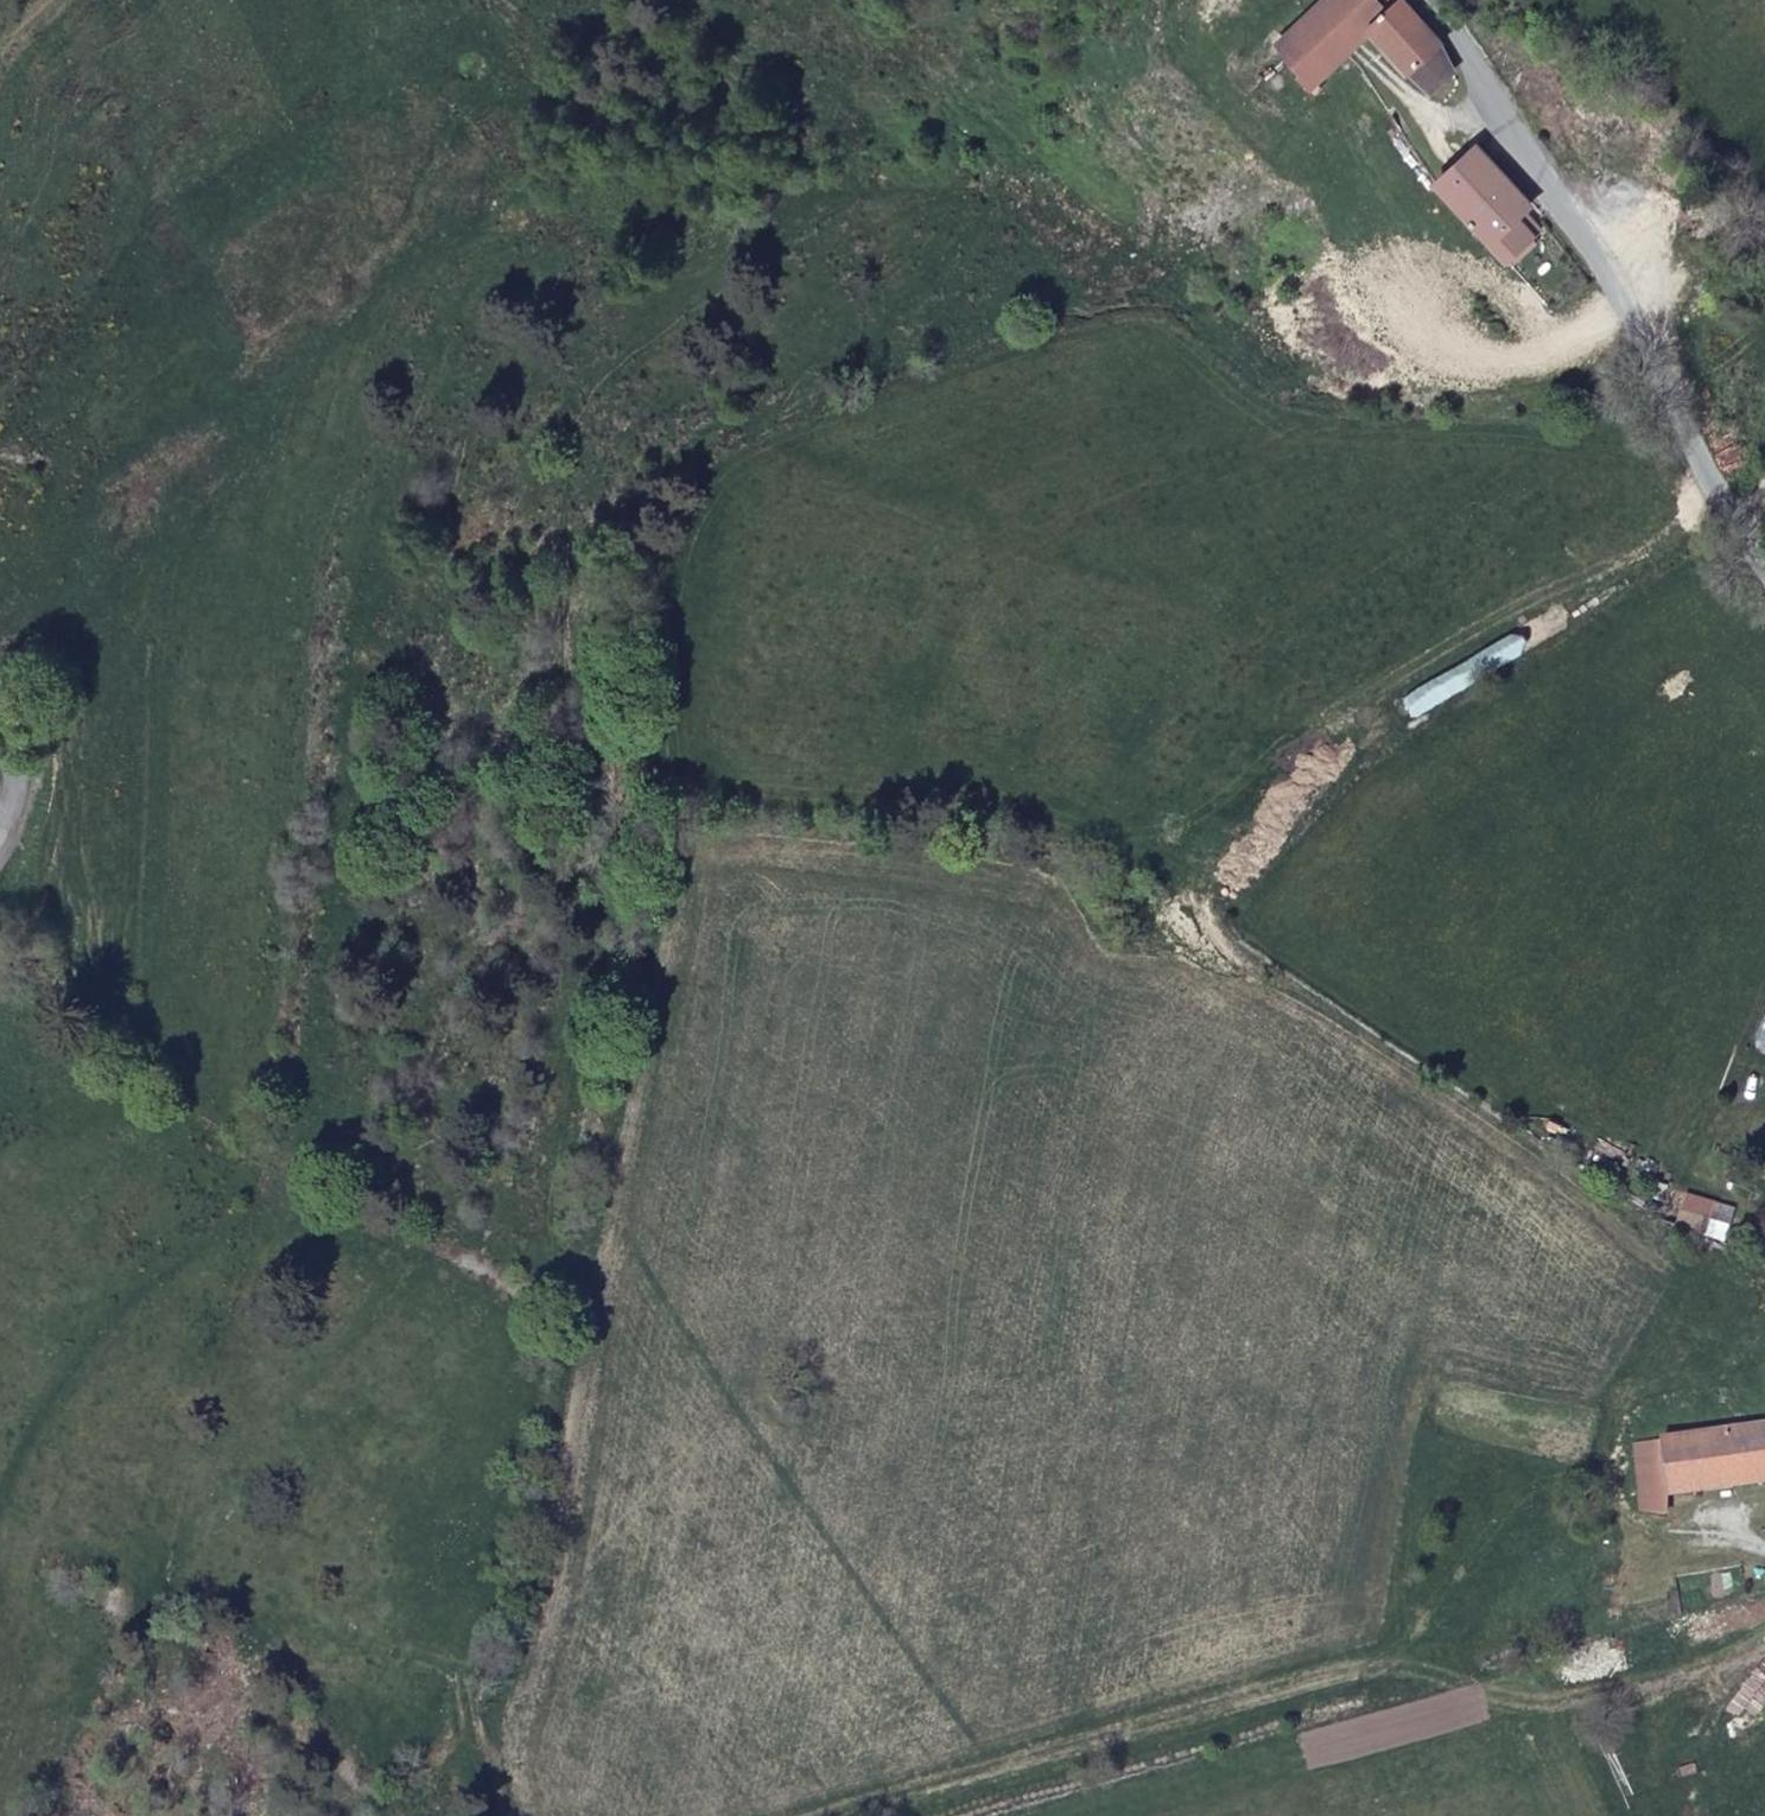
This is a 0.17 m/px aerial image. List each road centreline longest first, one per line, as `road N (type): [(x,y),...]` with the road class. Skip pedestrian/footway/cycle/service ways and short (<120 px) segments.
road 1 (residential): [(1419,0),(1478,68),(1764,561)]

